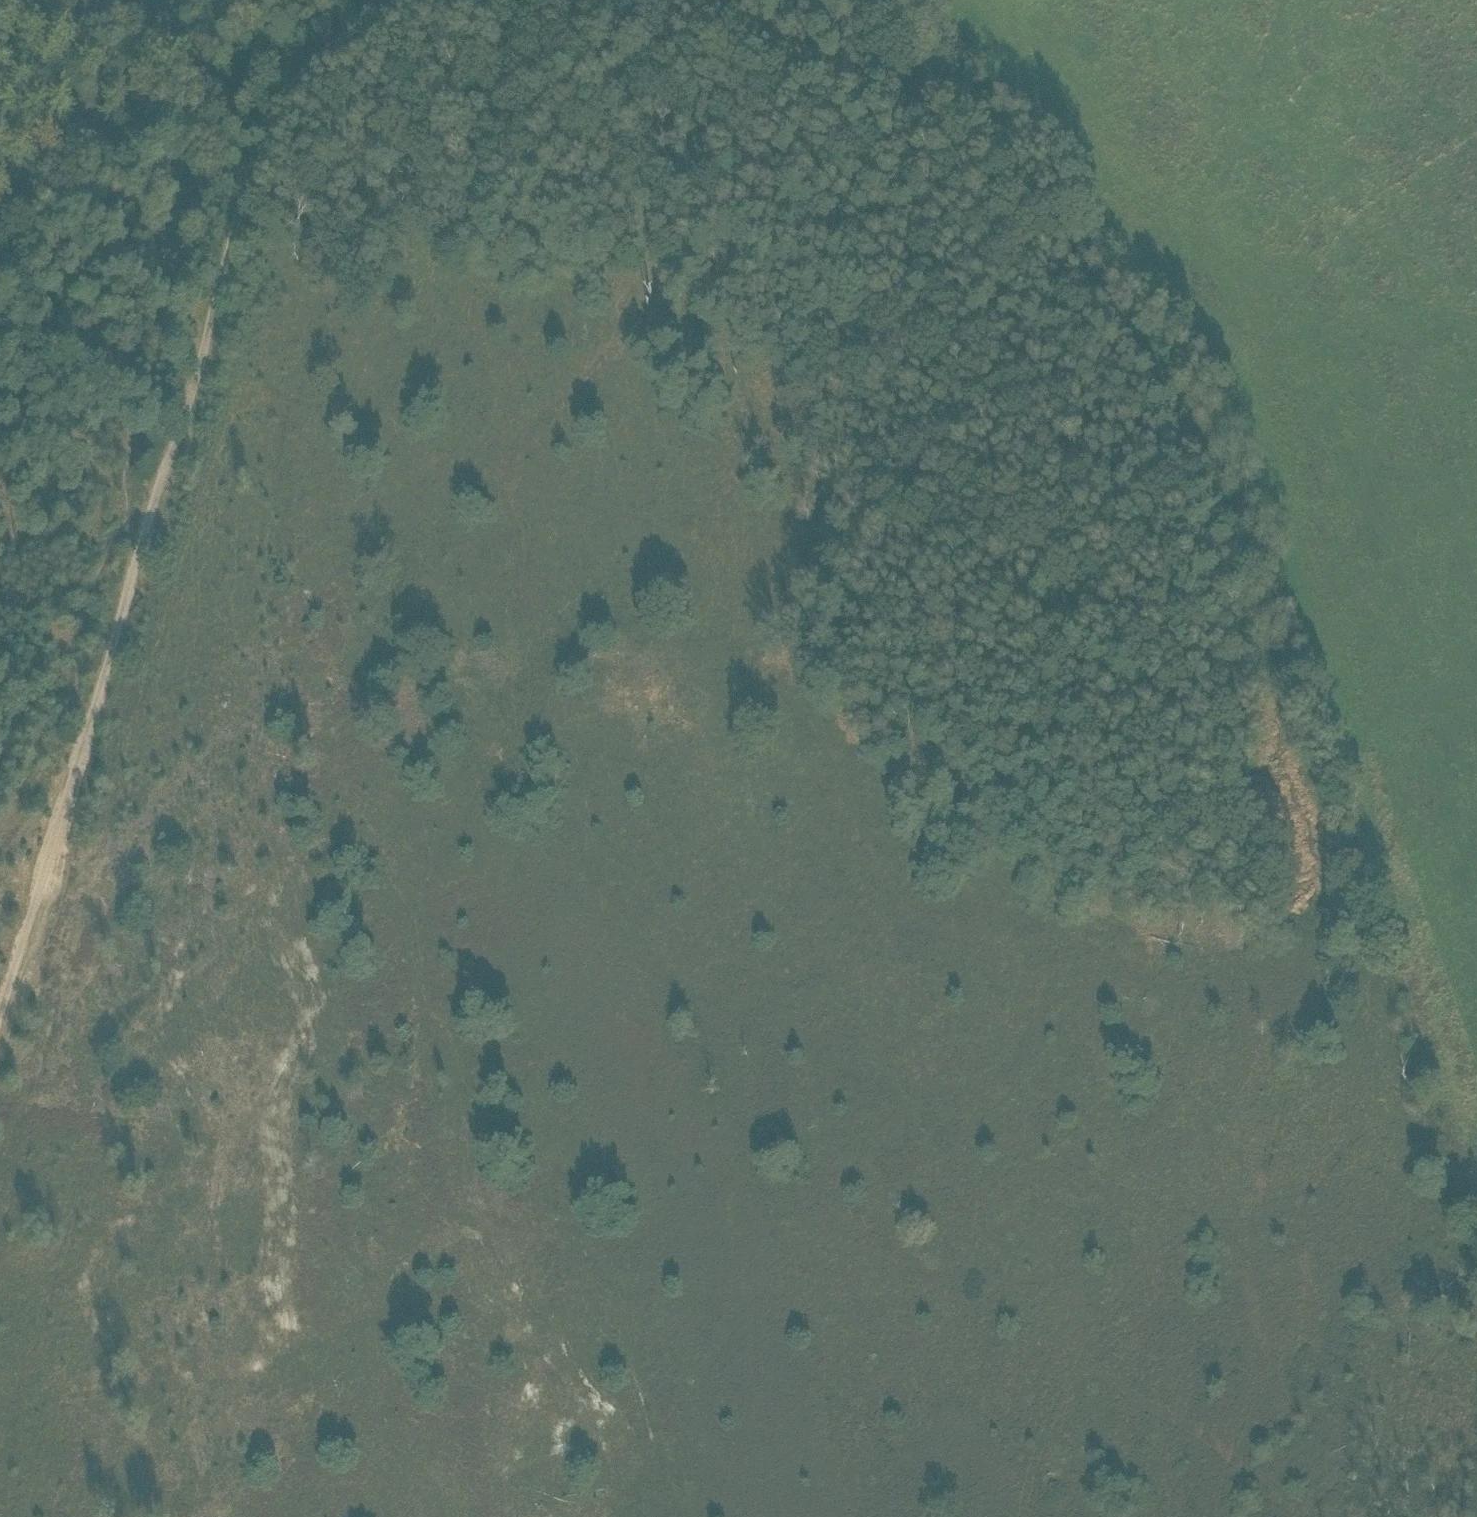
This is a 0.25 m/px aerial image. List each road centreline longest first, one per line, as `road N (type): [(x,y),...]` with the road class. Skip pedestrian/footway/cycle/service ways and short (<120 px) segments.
road 1 (track): [(193,386),(0,1032)]
road 2 (track): [(397,0),(337,35),(289,86),(261,140),(193,386)]

